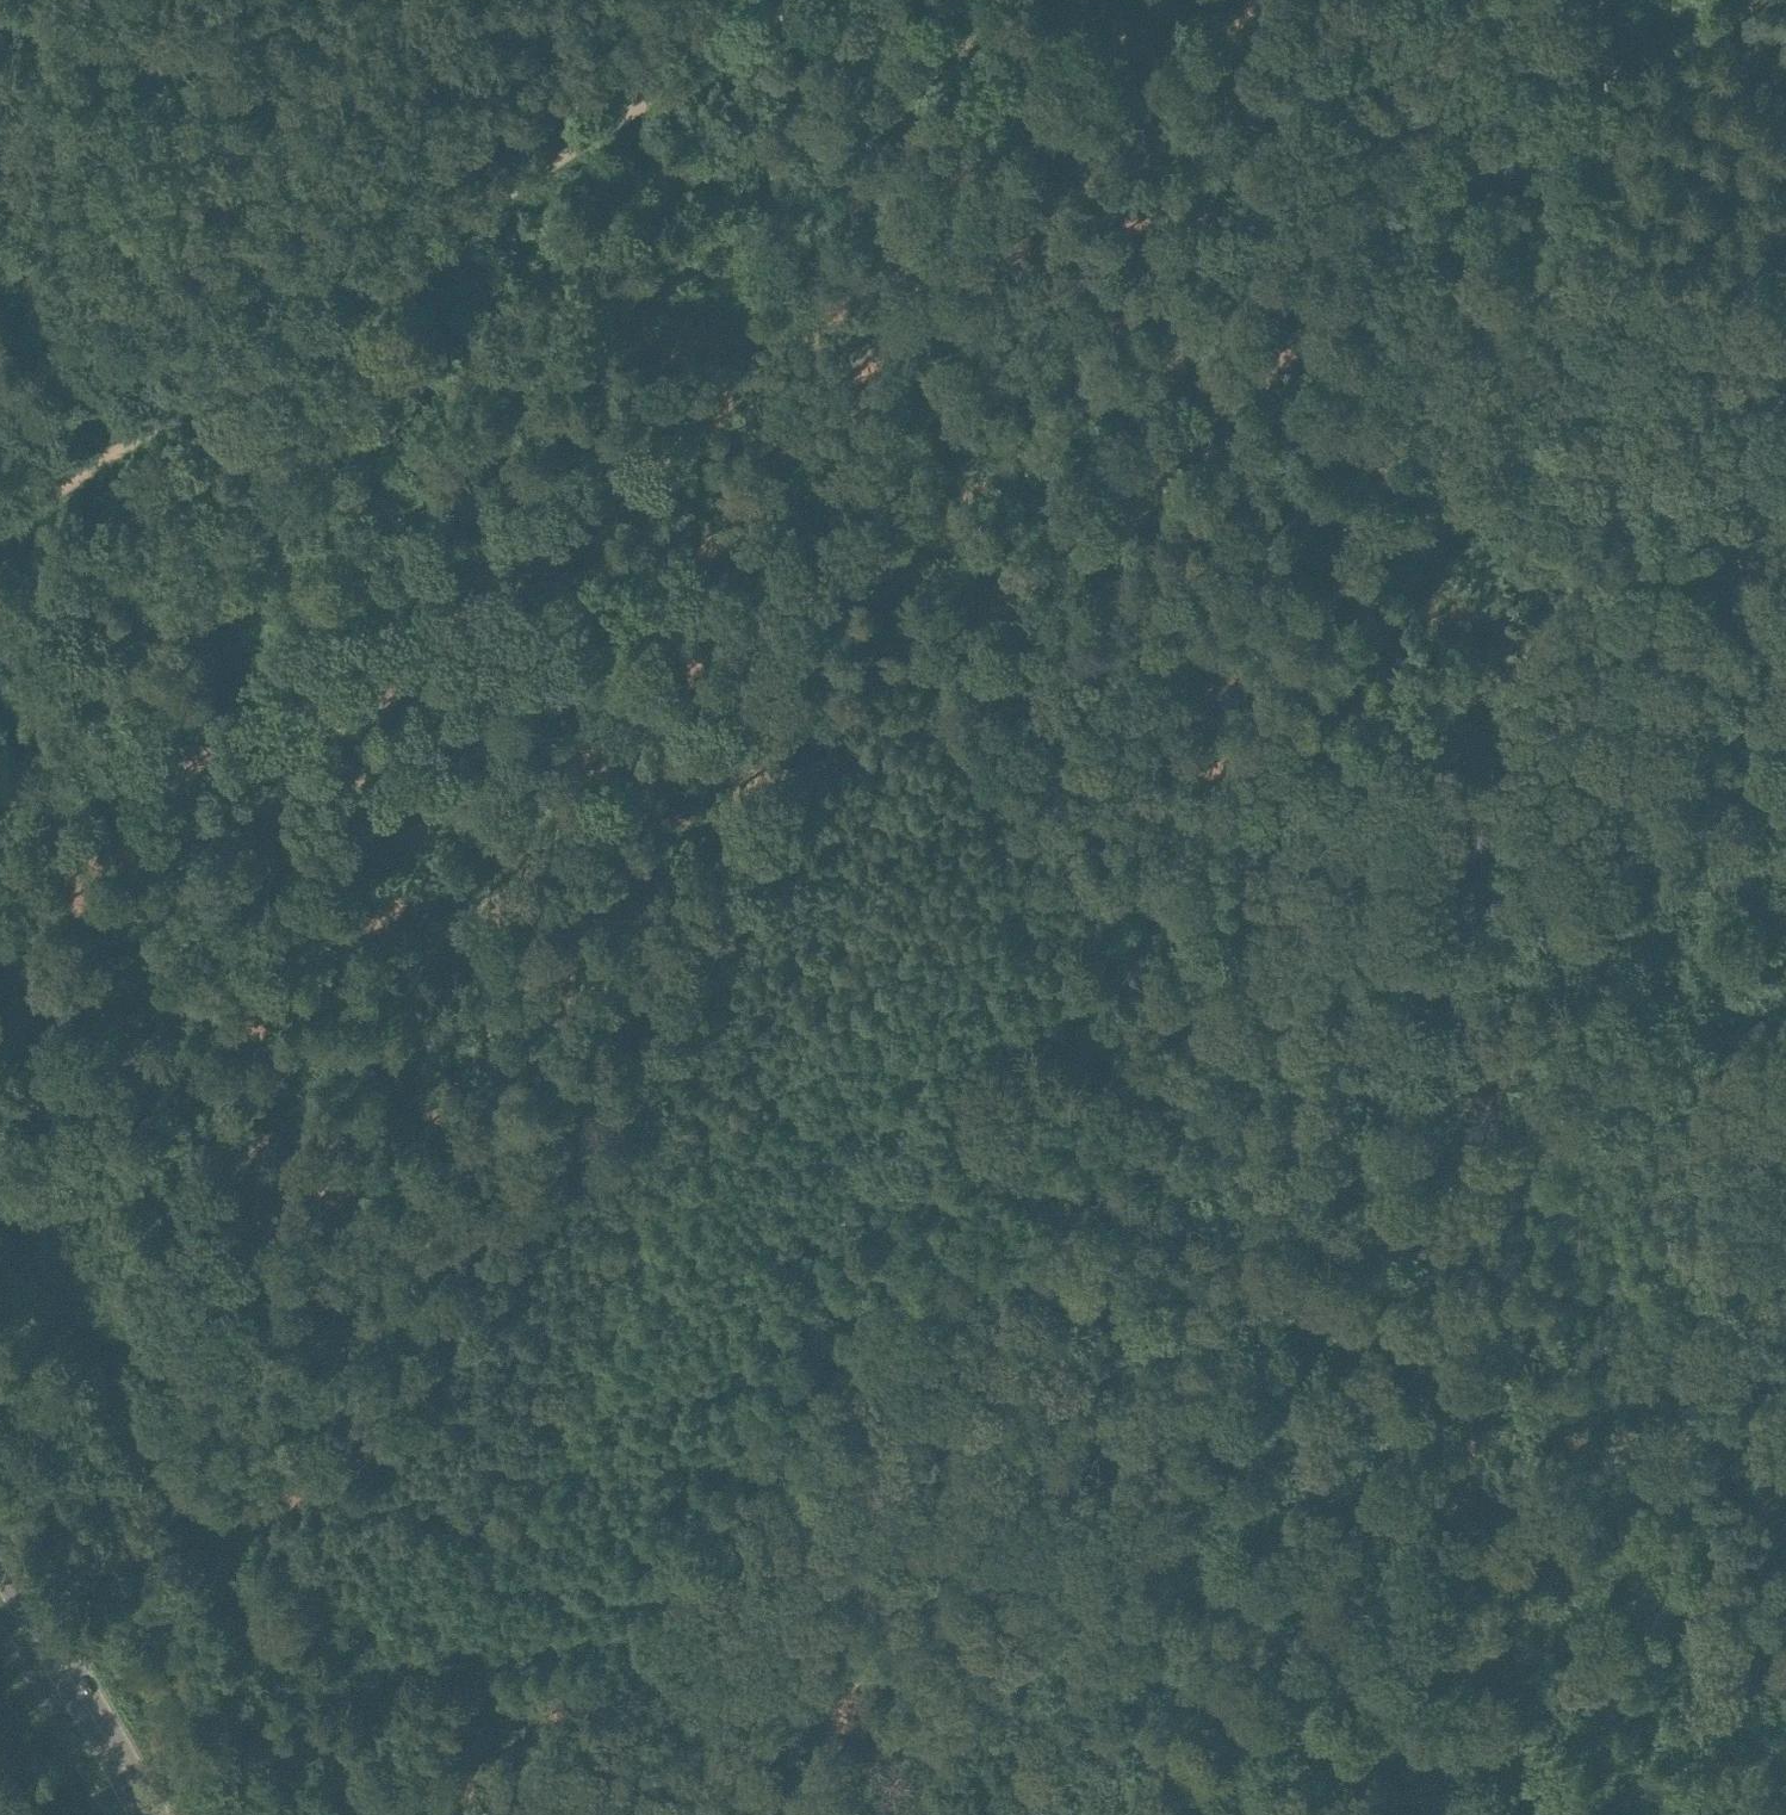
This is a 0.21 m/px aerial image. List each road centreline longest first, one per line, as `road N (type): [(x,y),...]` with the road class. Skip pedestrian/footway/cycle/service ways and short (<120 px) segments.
road 1 (track): [(802,0),(0,525)]
road 2 (track): [(1606,0),(1611,222),(1620,269),(1642,309),(1739,409),(1770,530),(1785,547)]
road 3 (primary): [(0,1556),(148,1814)]

